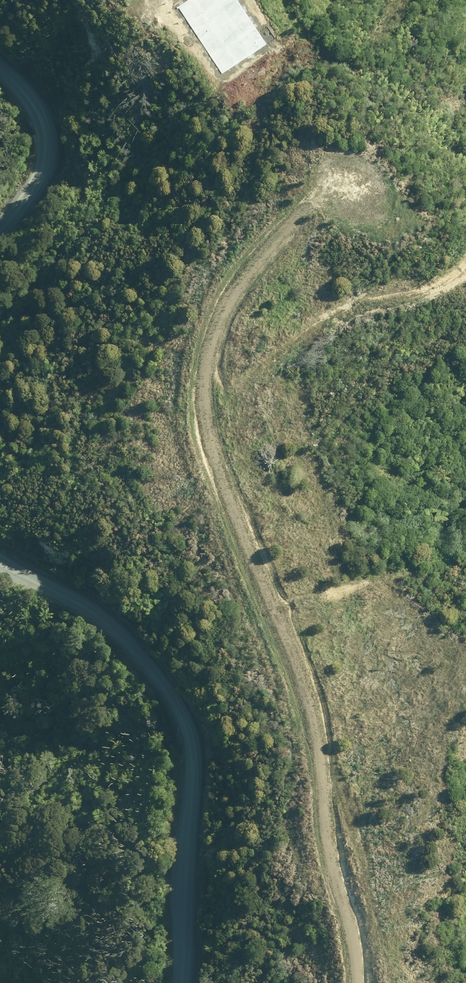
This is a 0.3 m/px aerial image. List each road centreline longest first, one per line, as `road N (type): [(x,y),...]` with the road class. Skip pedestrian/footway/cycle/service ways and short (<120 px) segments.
road 1 (track): [(363,982),(364,898),(234,545),(223,472),(237,408),(296,354),(364,322),(430,309),(465,291)]
road 2 (unclassified): [(0,554),(97,611),(162,682),(183,726),(190,774),(182,982)]
road 3 (unclassified): [(0,45),(33,97),(42,135),(35,168),(0,226)]

